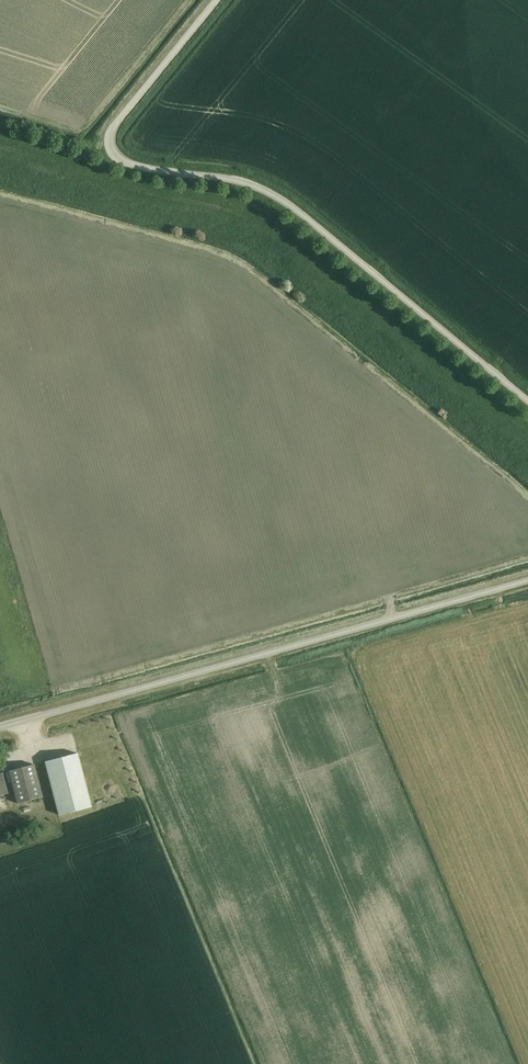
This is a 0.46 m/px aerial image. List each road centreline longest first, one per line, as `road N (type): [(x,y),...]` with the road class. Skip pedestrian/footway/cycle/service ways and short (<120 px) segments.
road 1 (unclassified): [(527,401),(275,196),(243,182),(145,168),(117,156),(111,137),(117,122),(217,0)]
road 2 (unclassified): [(0,729),(527,579)]

